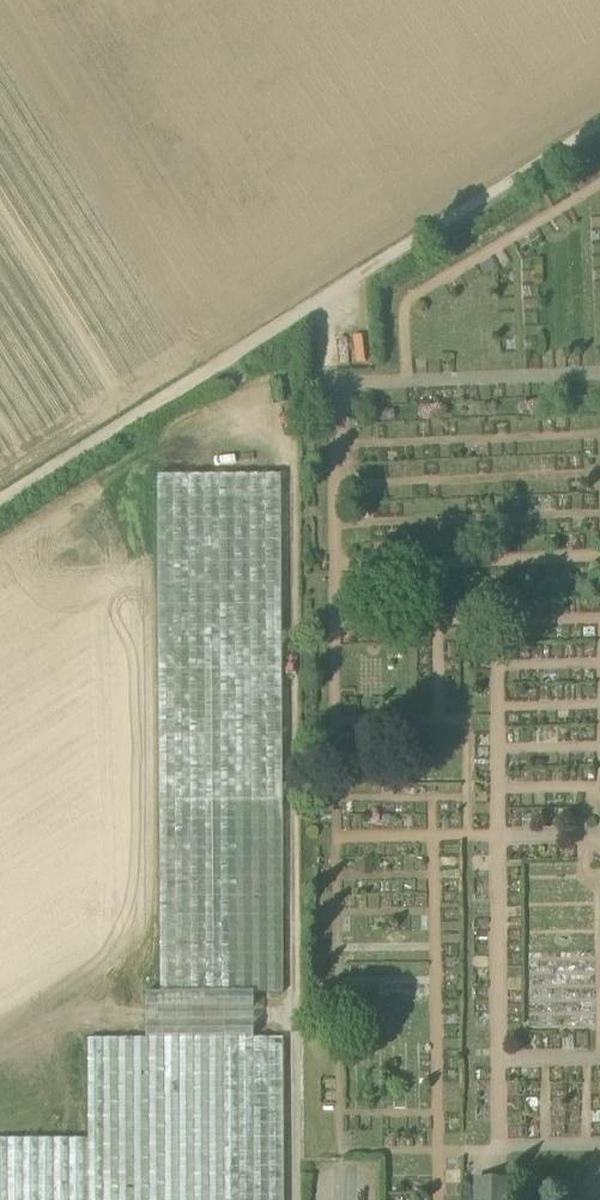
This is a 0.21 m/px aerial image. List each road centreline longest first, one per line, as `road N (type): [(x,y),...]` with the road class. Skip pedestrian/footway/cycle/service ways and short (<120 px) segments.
road 1 (track): [(0,501),(312,305)]
road 2 (track): [(312,305),(599,125)]

